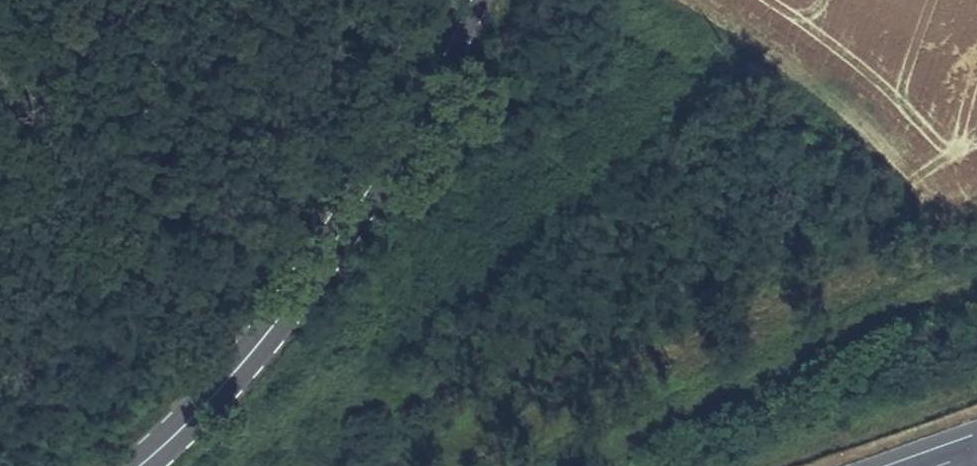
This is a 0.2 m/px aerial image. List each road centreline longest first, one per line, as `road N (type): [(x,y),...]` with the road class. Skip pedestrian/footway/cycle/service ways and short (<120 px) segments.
road 1 (primary): [(466,0),(403,144),(342,252),(270,341),(142,465)]

